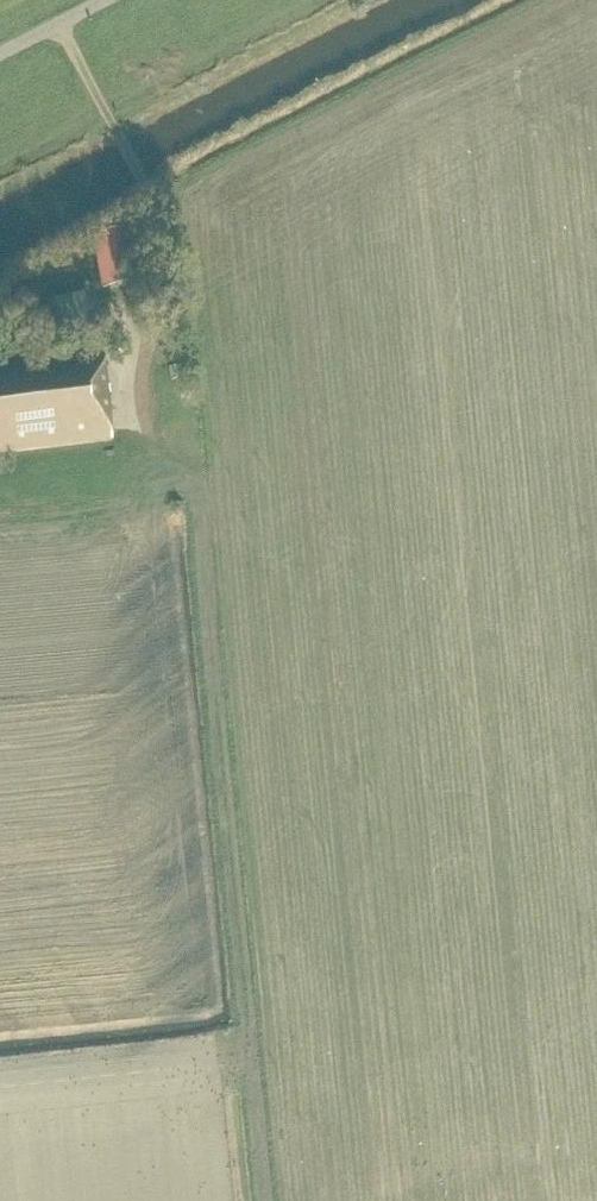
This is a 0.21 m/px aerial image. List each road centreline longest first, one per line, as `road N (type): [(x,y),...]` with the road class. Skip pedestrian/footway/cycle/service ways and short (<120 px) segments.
road 1 (track): [(149,433),(194,494),(266,1200)]
road 2 (unclassified): [(0,56),(107,0)]

